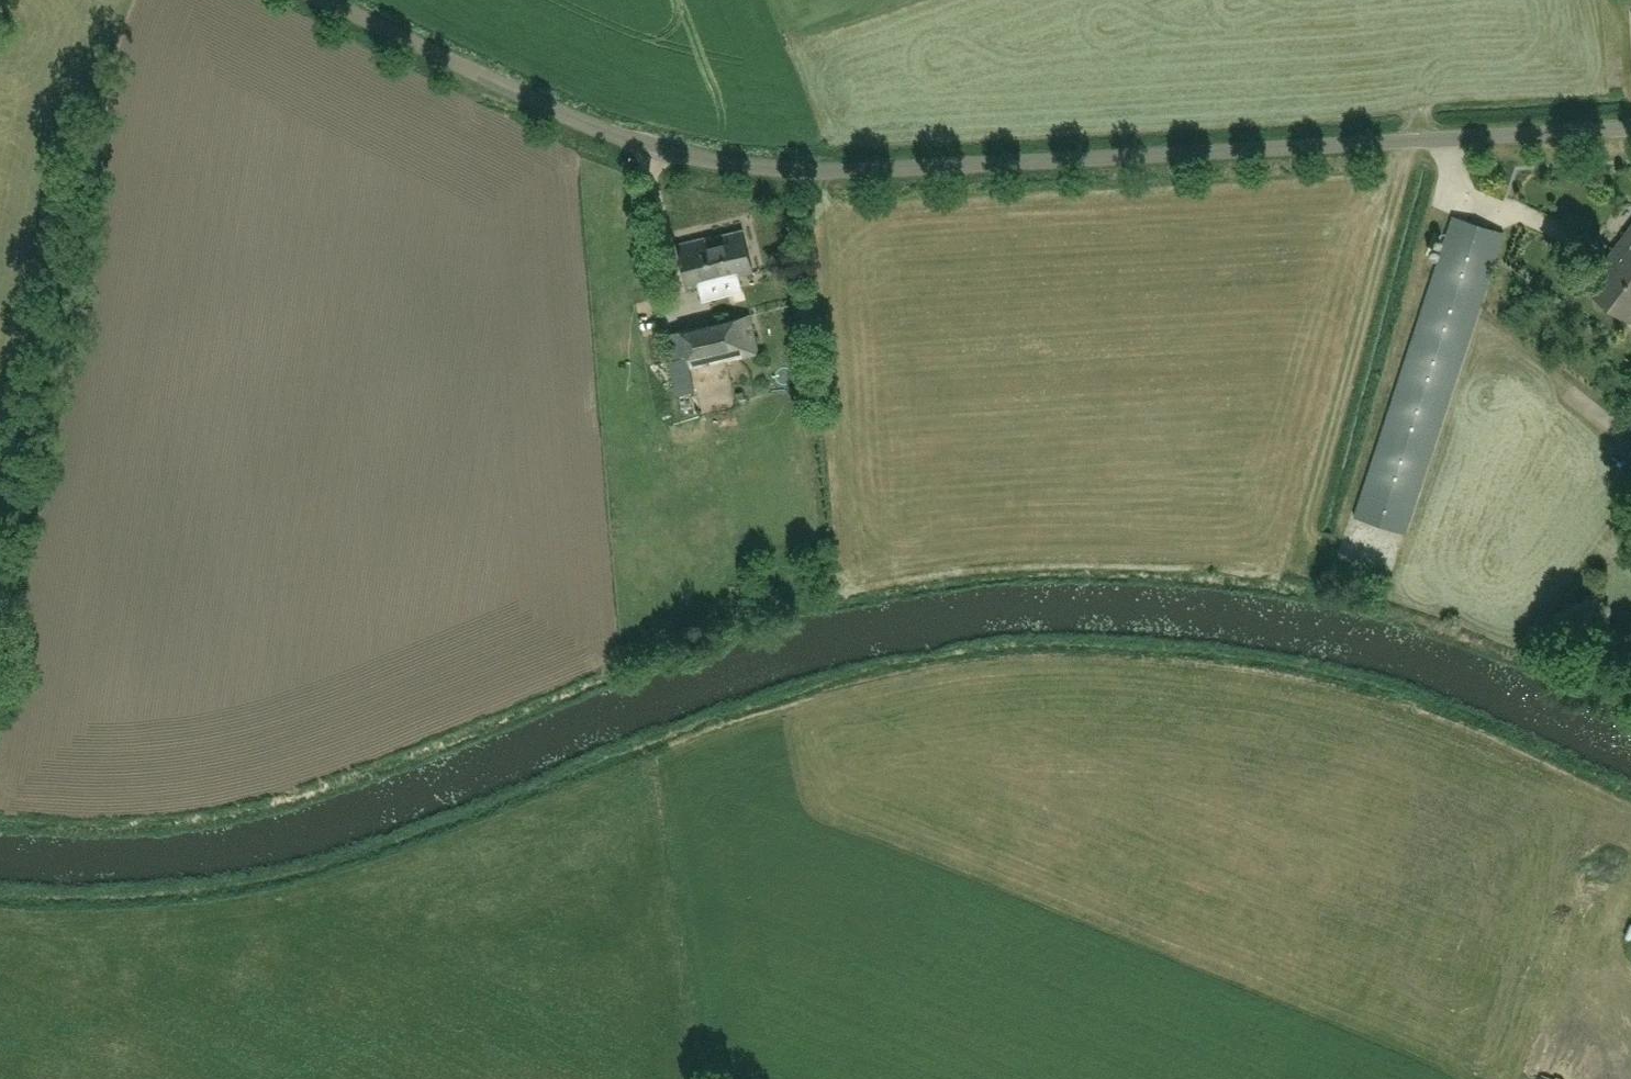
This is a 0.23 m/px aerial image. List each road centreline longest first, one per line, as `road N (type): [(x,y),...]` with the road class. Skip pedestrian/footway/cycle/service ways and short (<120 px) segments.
road 1 (unclassified): [(1630,116),(918,164),(748,157),(610,121),(357,0)]

